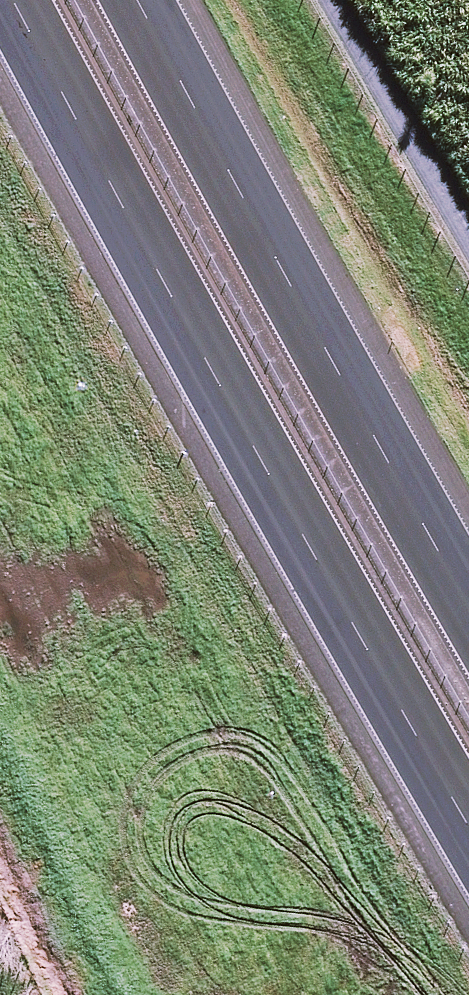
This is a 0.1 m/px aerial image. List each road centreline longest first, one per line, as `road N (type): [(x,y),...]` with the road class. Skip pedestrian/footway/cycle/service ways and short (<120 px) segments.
road 1 (motorway): [(468,801),(255,435),(28,0)]
road 2 (motorway): [(154,0),(468,579)]

